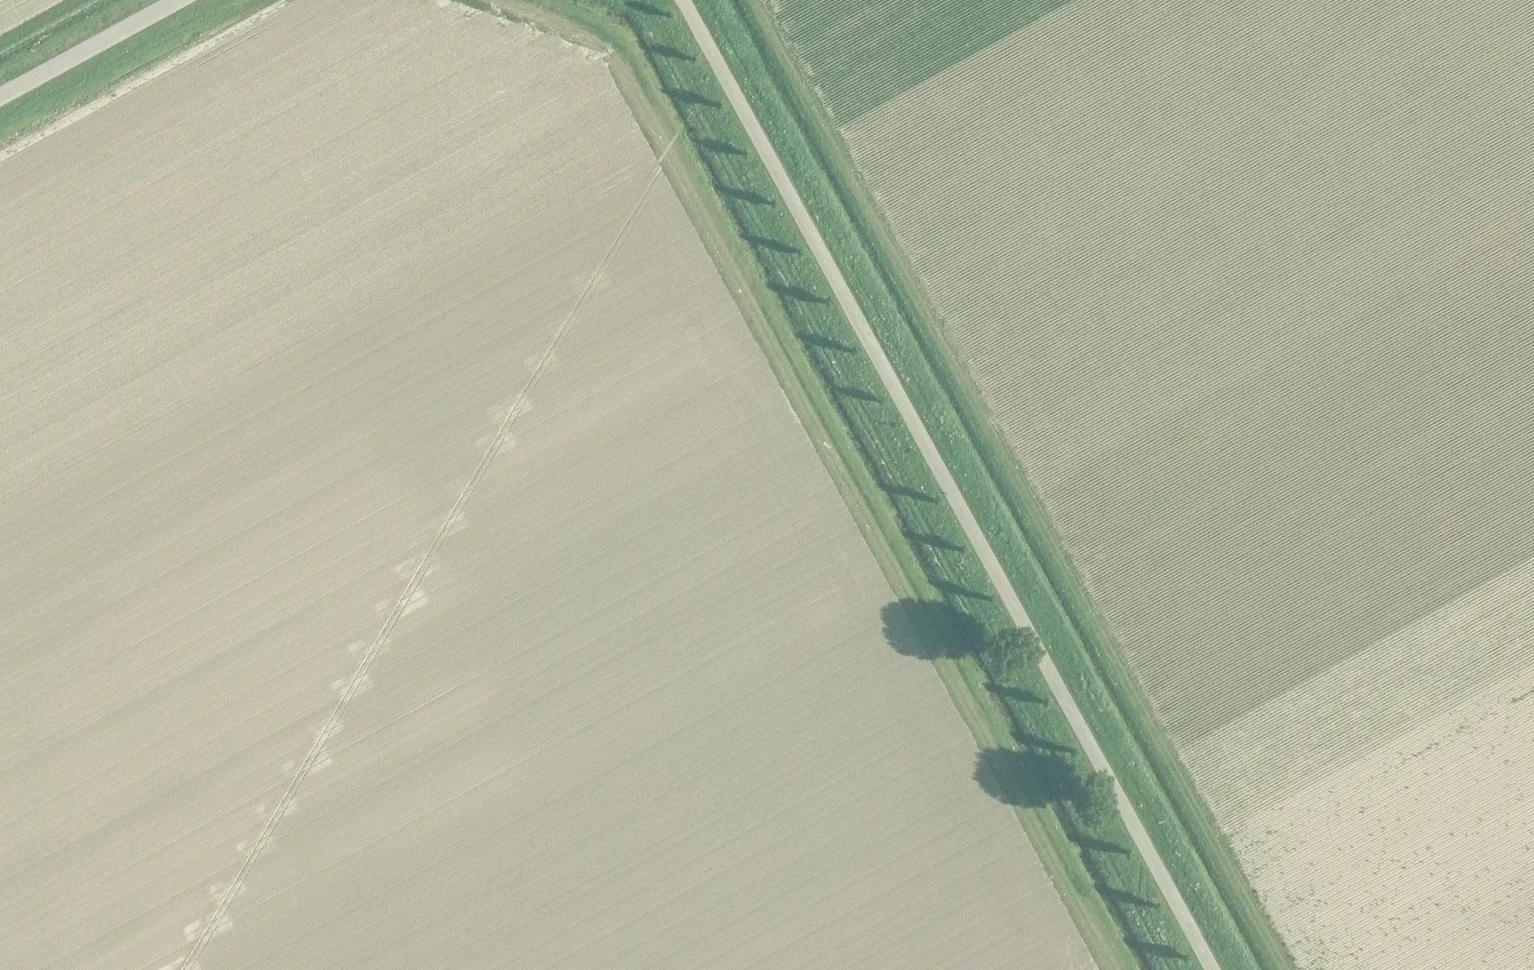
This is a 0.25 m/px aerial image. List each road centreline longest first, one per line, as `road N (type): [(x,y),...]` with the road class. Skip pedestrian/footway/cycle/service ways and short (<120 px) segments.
road 1 (unclassified): [(1205,969),(674,0)]

